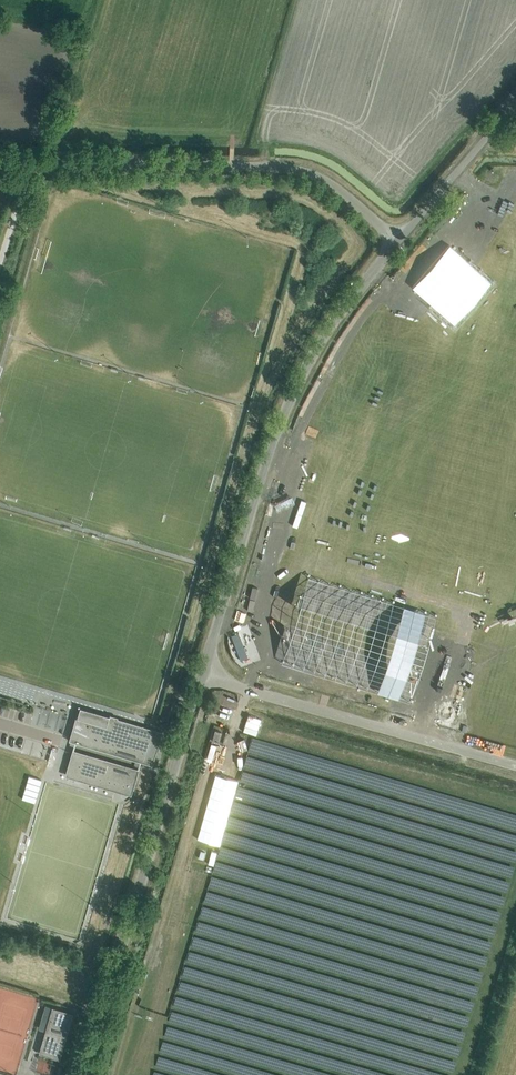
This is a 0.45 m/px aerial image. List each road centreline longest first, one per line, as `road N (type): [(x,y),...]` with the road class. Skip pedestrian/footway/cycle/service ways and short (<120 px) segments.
road 1 (unclassified): [(203,676),(292,397),(326,335),(396,241)]
road 2 (unclassified): [(396,241),(342,192),(300,169),(0,163)]
road 3 (unclassified): [(84,1074),(203,676)]
road 4 (unclassified): [(515,768),(203,676)]
road 5 (unclassified): [(396,241),(515,102)]

